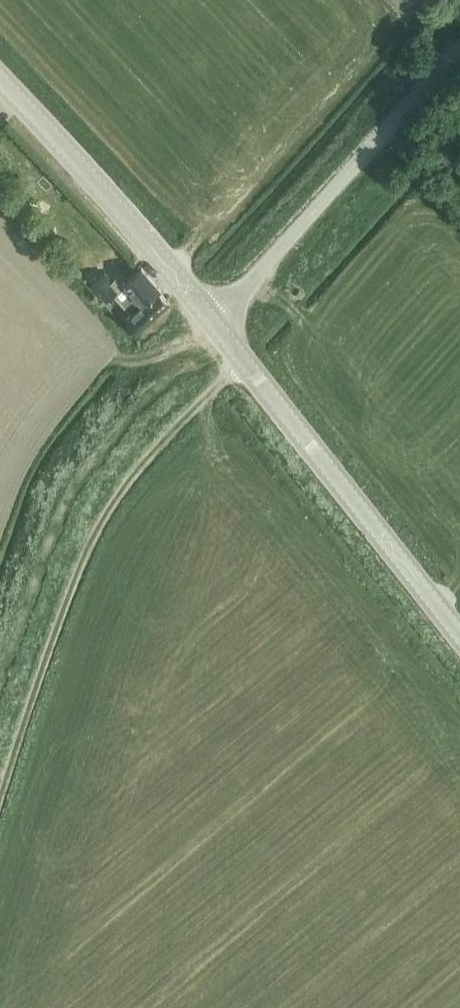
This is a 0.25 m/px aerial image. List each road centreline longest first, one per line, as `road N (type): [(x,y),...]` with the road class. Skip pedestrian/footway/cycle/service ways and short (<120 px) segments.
road 1 (track): [(244,362),(113,501),(67,597),(0,795)]
road 2 (secondary): [(459,636),(212,322)]
road 3 (unclassified): [(212,322),(459,51)]
road 4 (secondary): [(212,322),(0,80)]

